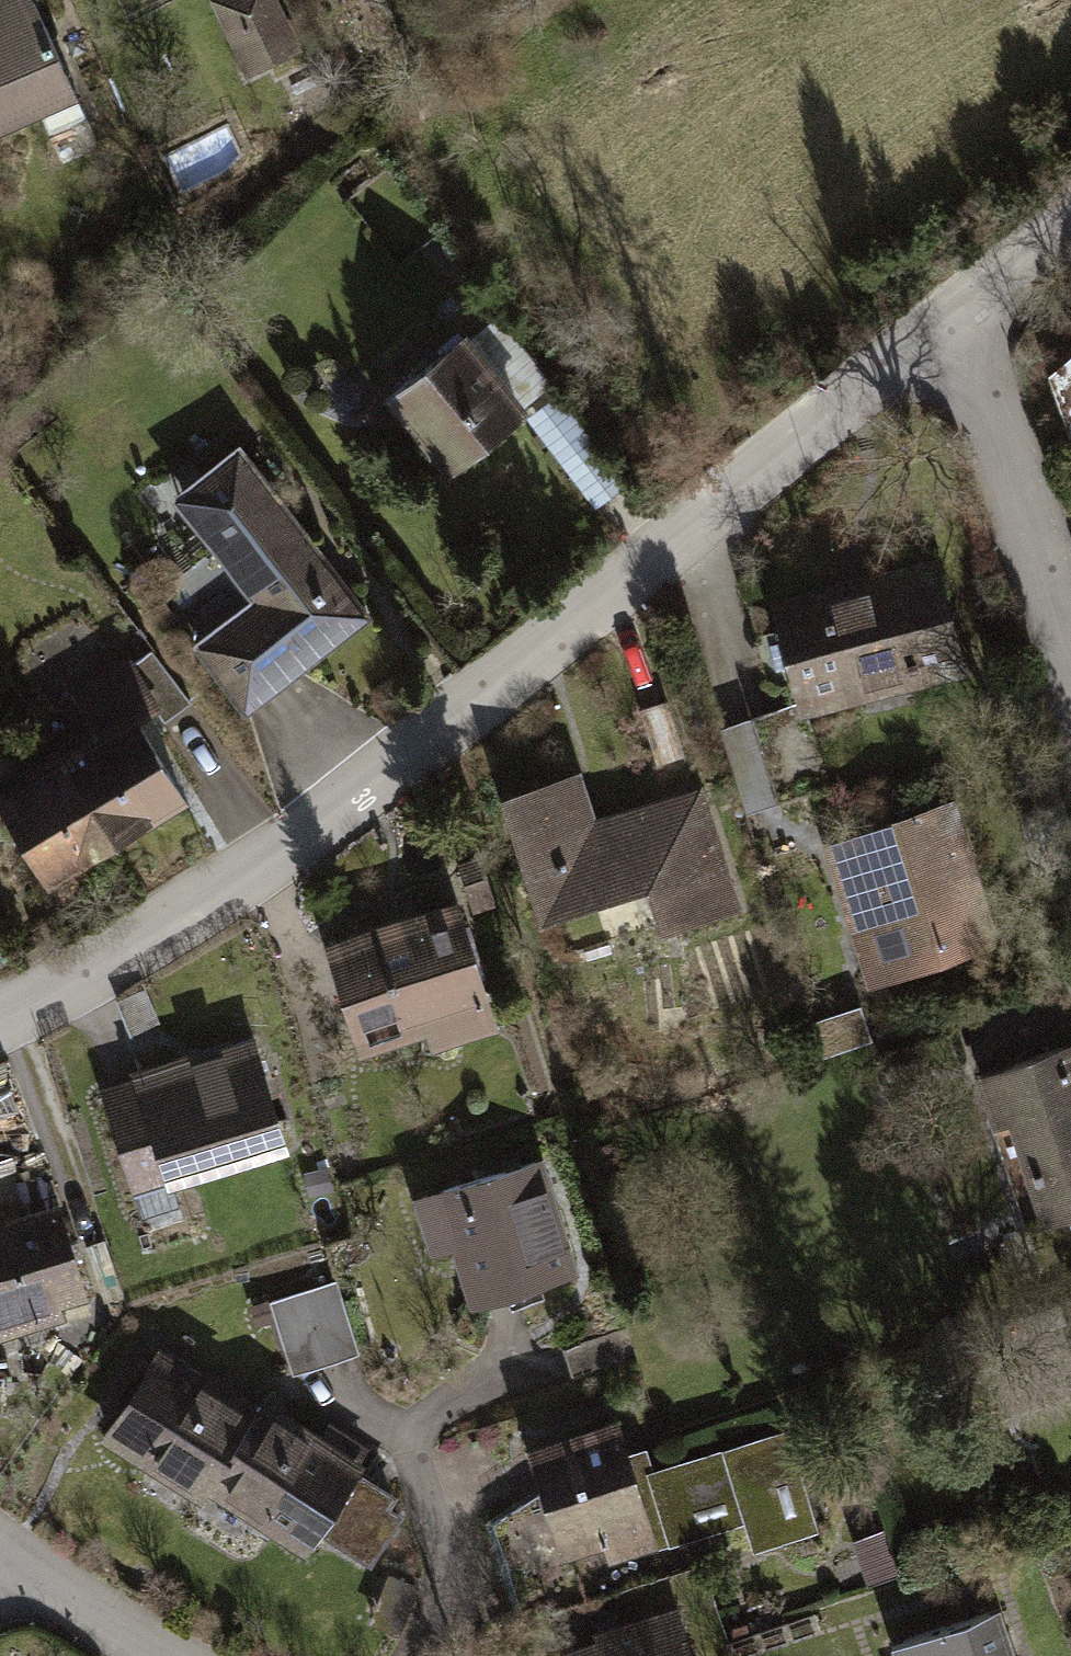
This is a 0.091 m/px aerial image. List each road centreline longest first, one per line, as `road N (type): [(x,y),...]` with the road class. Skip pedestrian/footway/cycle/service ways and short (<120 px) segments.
road 1 (residential): [(0,1032),(252,872),(953,313)]
road 2 (residential): [(953,313),(1070,674)]
road 3 (residential): [(0,1563),(155,1655)]
road 4 (residential): [(953,313),(1070,232)]

